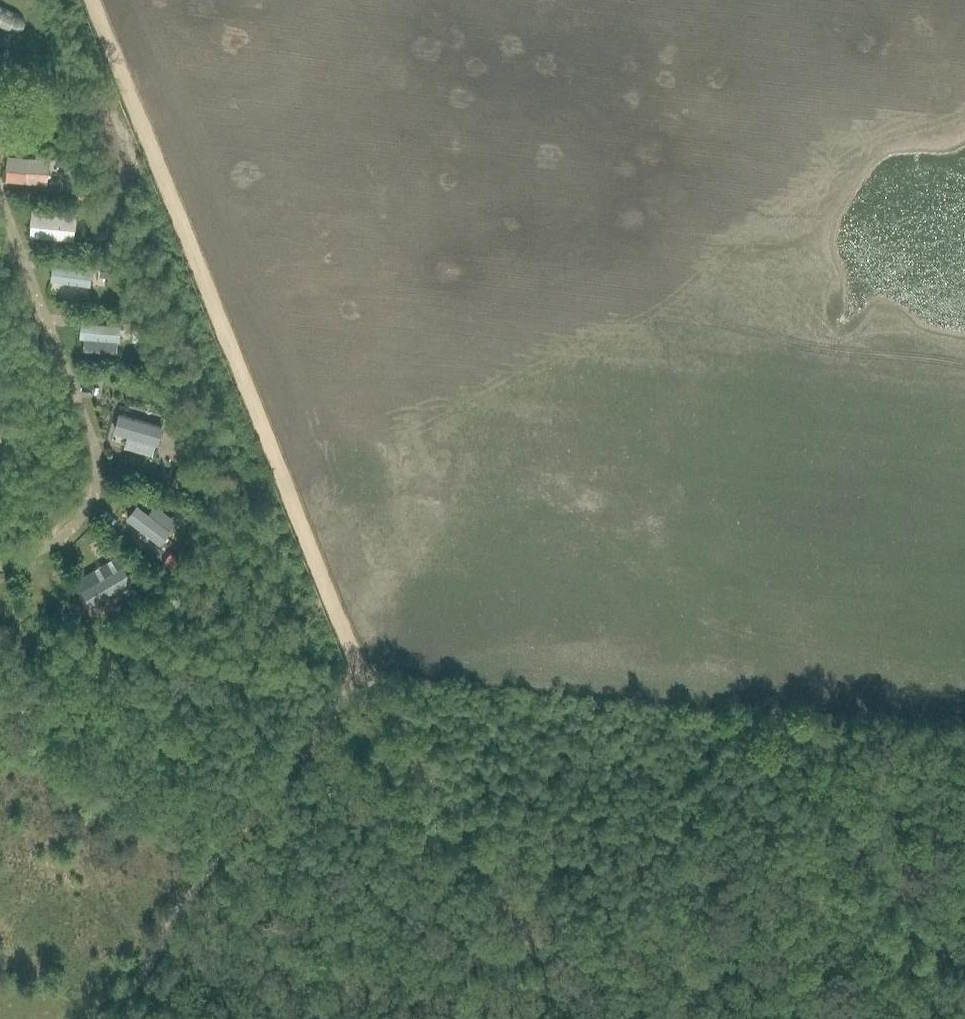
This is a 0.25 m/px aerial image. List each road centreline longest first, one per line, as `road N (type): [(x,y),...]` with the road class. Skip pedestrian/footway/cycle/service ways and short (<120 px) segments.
road 1 (track): [(360,668),(91,0)]
road 2 (track): [(97,1018),(145,971),(360,668)]
road 3 (track): [(600,1018),(515,923),(360,668)]

